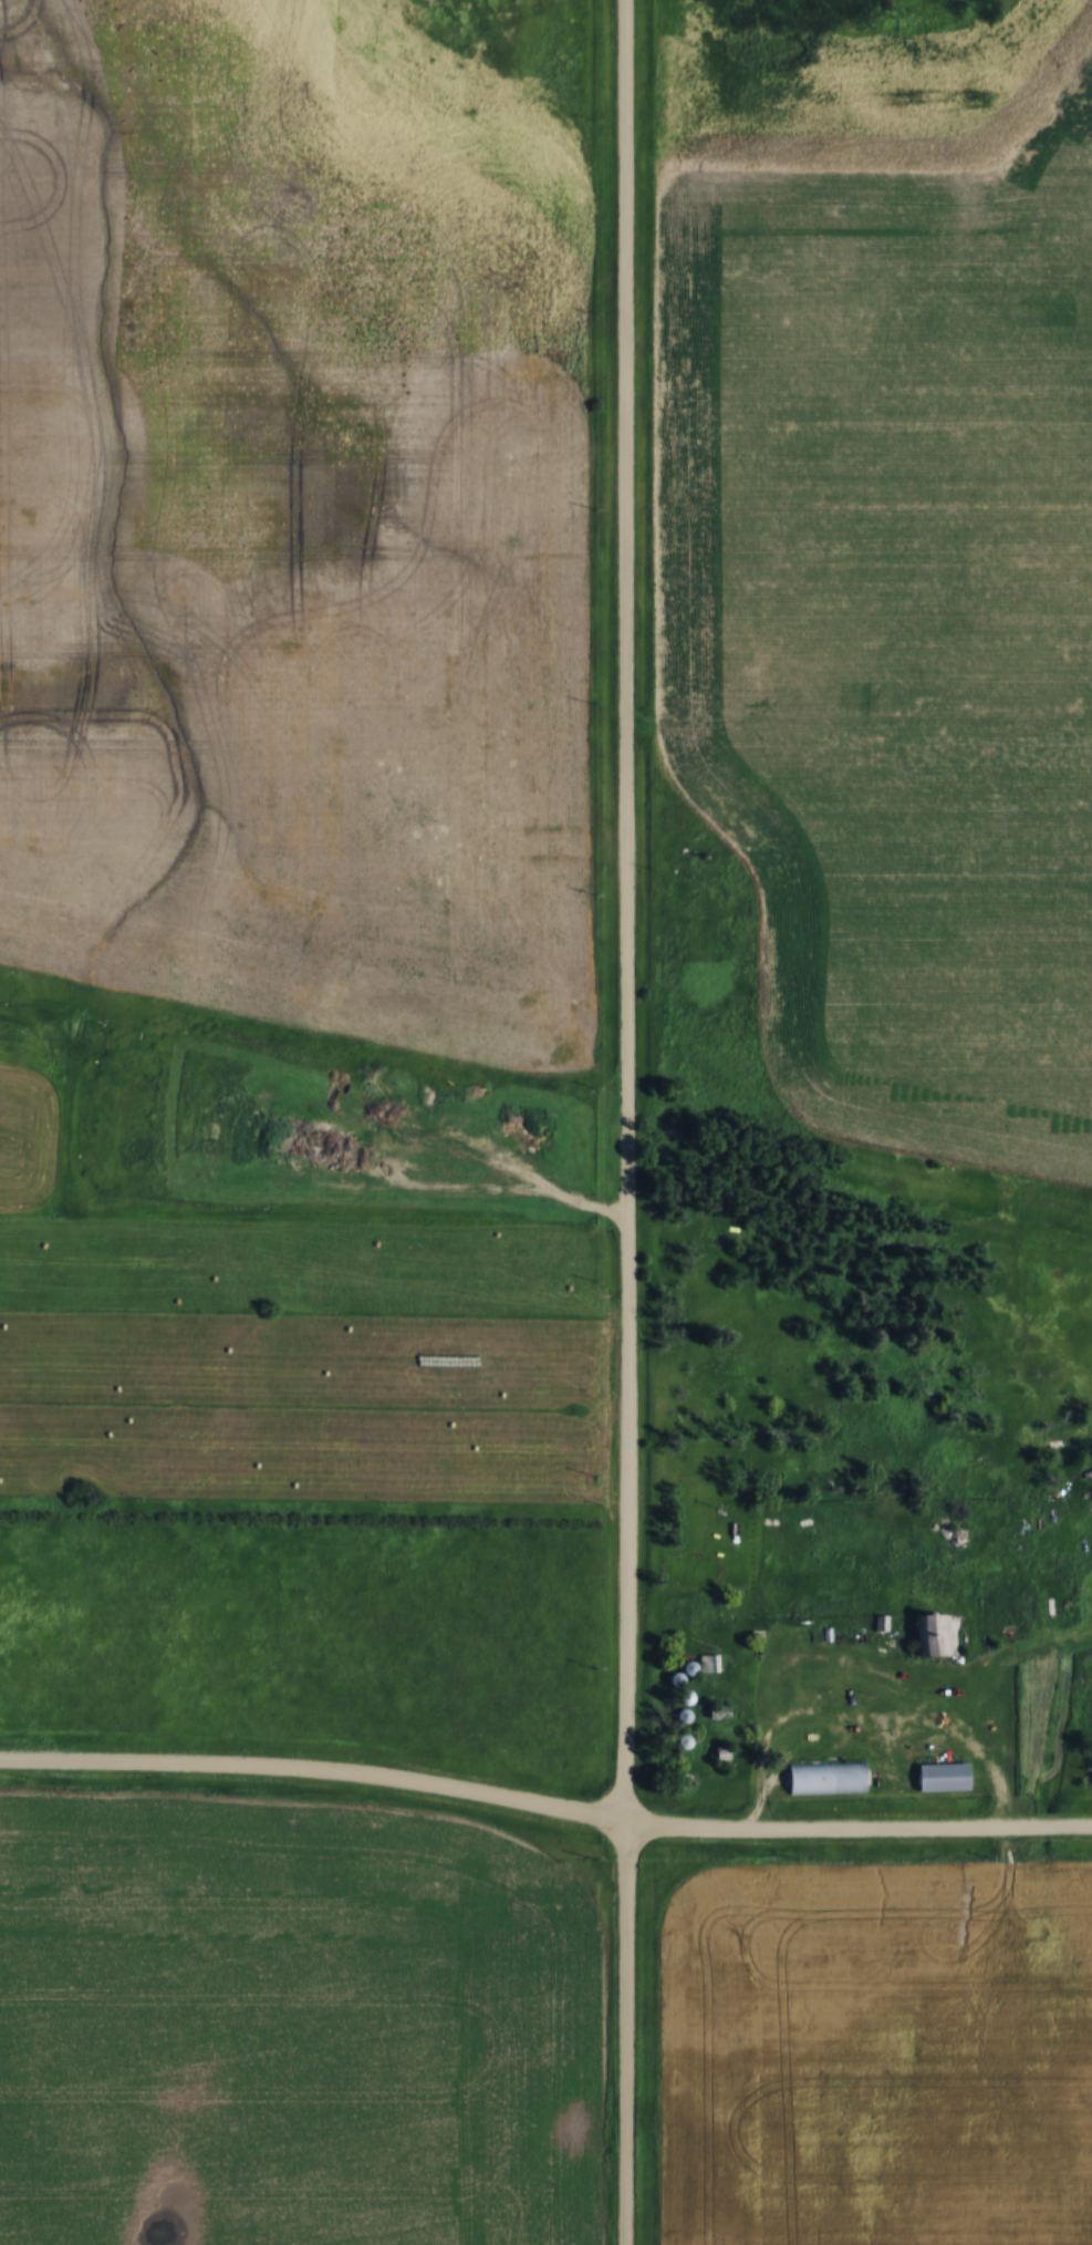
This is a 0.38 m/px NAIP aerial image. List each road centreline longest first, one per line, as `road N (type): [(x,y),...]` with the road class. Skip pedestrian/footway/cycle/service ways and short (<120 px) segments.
road 1 (residential): [(626,1827),(623,0)]
road 2 (residential): [(626,1827),(300,1766),(0,1757)]
road 3 (residential): [(1091,1823),(626,1827)]
road 4 (residential): [(618,2244),(626,1827)]

